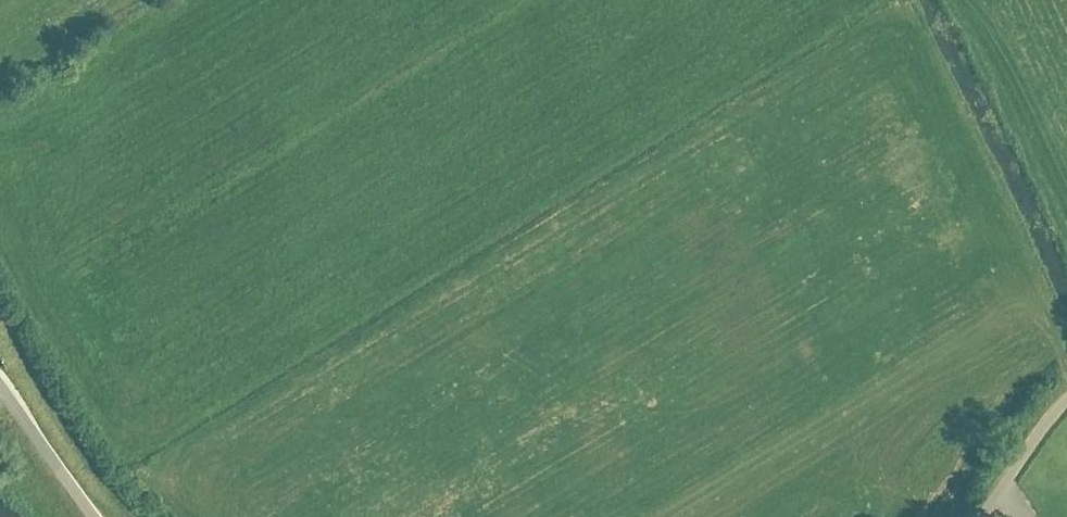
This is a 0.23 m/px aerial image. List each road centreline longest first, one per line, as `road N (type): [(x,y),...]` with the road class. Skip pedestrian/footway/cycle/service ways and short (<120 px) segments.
road 1 (unclassified): [(95,516),(0,387)]
road 2 (unclassified): [(1066,398),(980,516)]

